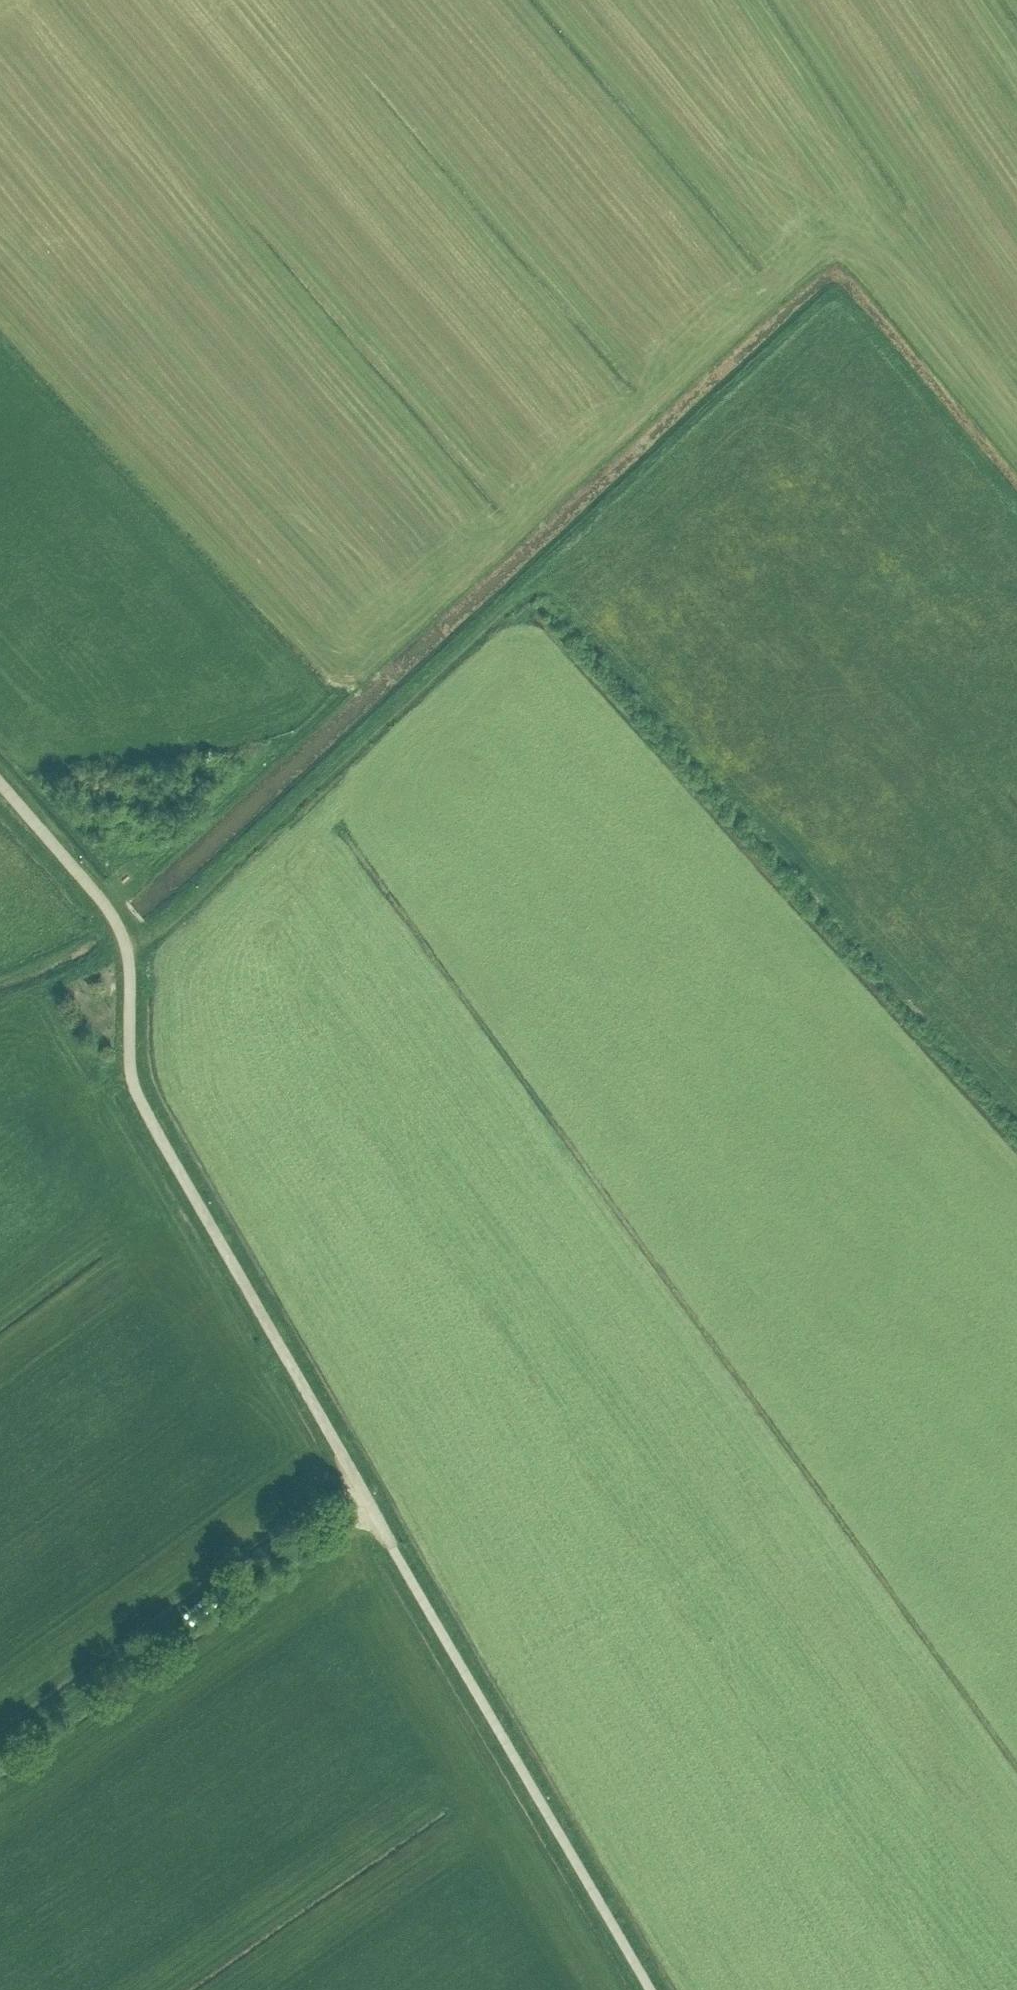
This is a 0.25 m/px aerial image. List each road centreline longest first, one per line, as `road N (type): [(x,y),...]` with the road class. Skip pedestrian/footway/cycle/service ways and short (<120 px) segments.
road 1 (unclassified): [(391,1544),(139,1098),(131,1069),(129,964),(117,921),(0,783)]
road 2 (track): [(361,1493),(0,1754)]

